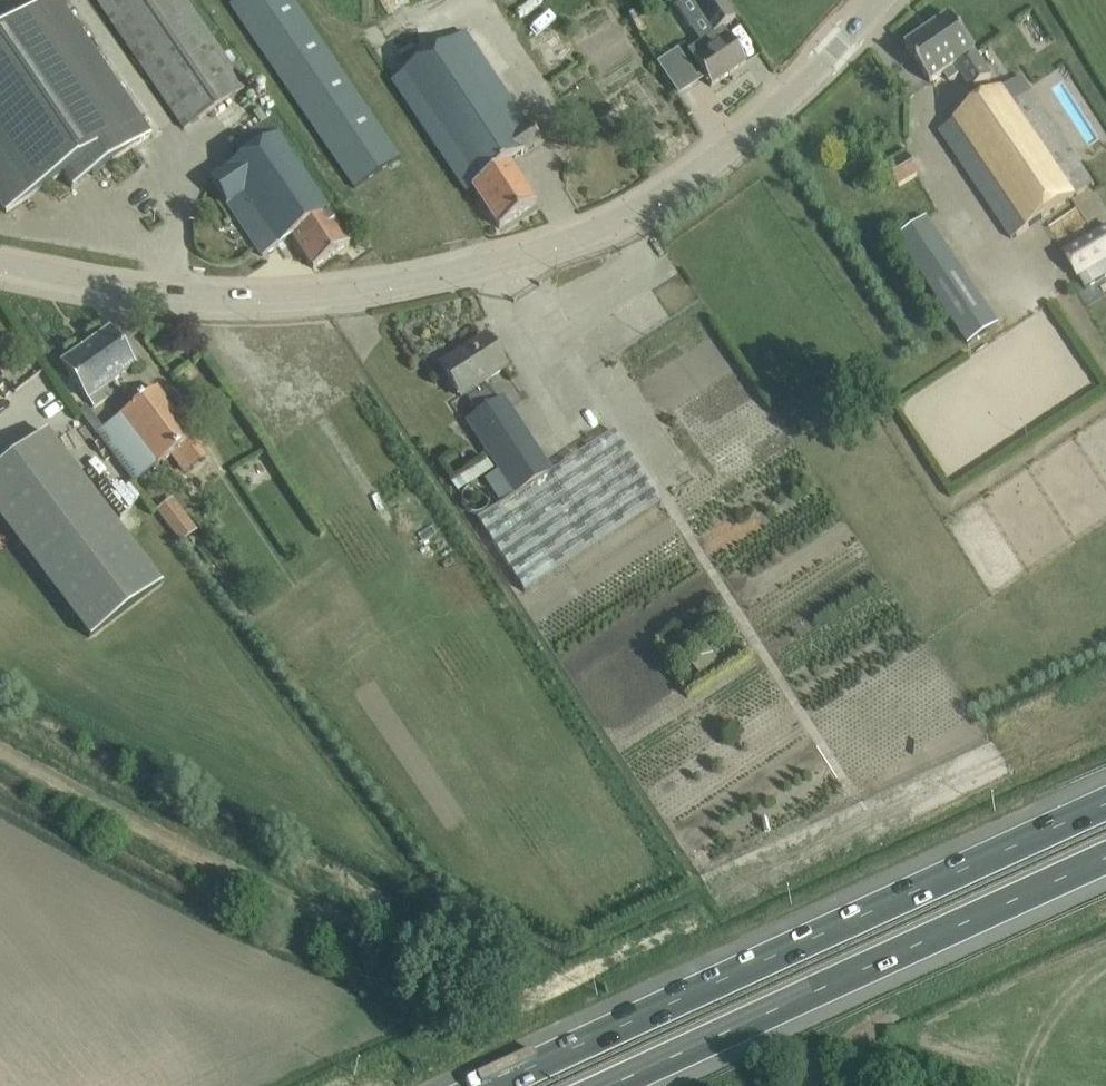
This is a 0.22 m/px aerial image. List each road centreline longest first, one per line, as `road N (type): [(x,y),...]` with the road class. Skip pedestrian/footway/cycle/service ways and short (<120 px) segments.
road 1 (tertiary): [(880,0),(773,110),(683,182),(616,221),(499,261),(337,293),(246,300),(154,294),(0,267)]
road 2 (motorway): [(1105,802),(486,1085)]
road 3 (motorway): [(610,1085),(1105,858)]
road 4 (track): [(361,1085),(413,1050),(682,931),(707,934)]

